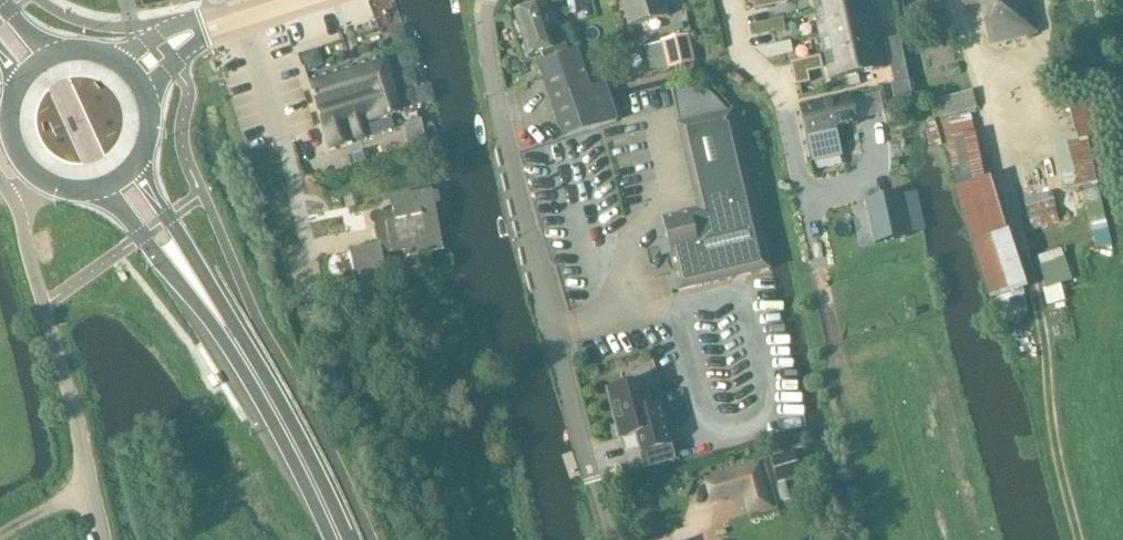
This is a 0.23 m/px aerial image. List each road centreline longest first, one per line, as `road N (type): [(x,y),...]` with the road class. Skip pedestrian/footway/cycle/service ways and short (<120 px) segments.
road 1 (unclassified): [(611,539),(517,190),(484,38),(486,0)]
road 2 (primary): [(339,539),(268,396),(200,292)]
road 3 (unclassified): [(104,539),(44,307)]
road 4 (primary): [(200,292),(182,236),(137,162)]
road 5 (primary): [(105,187),(156,253),(200,292)]

